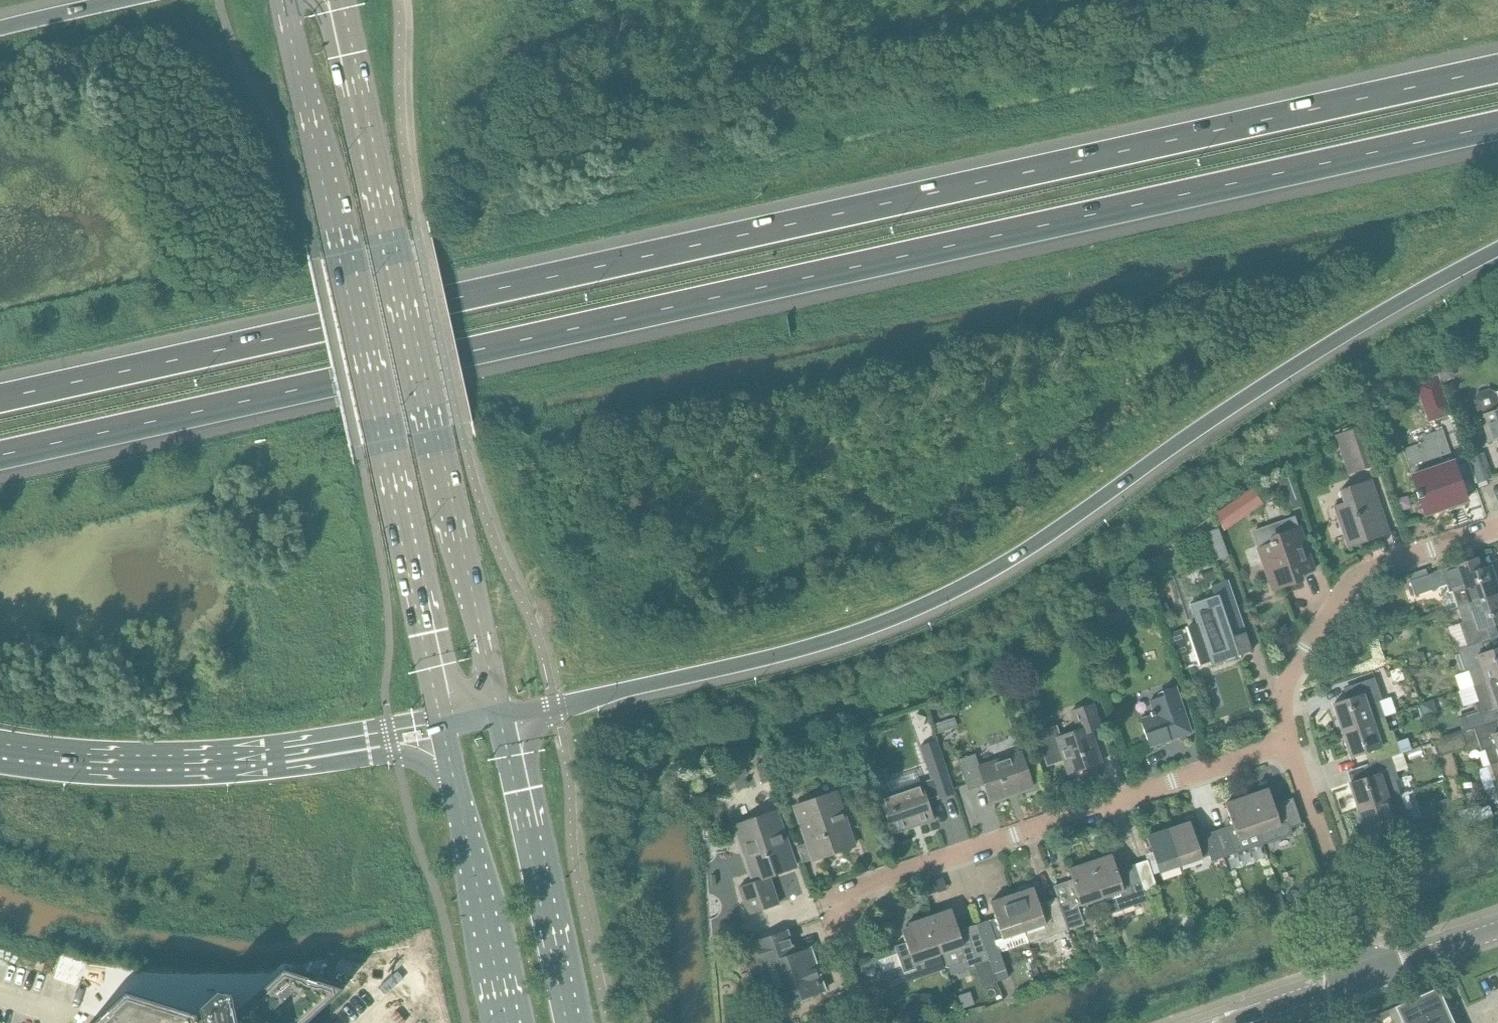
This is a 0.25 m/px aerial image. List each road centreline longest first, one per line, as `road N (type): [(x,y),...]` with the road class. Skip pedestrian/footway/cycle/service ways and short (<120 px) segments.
road 1 (motorway): [(0,458),(1497,125)]
road 2 (motorway): [(1497,67),(0,396)]
road 3 (motorway): [(501,717),(763,659),(966,582),(1387,311),(1497,256)]
road 4 (secondary): [(283,0),(443,728)]
road 5 (secondary): [(501,717),(342,0)]
road 6 (residential): [(772,912),(850,894),(1298,739)]
road 7 (motorway): [(0,749),(195,763),(443,728)]
road 8 (residential): [(1298,739),(1292,690),(1303,663),(1370,570),(1497,525)]
road 9 (secondary): [(567,1022),(501,717)]
road 10 (secondary): [(443,728),(507,1022)]
road 11 (residential): [(1367,966),(1298,739)]
road 12 (unclassified): [(1201,1022),(1367,966)]
road 13 (unclassified): [(1497,926),(1367,966)]

